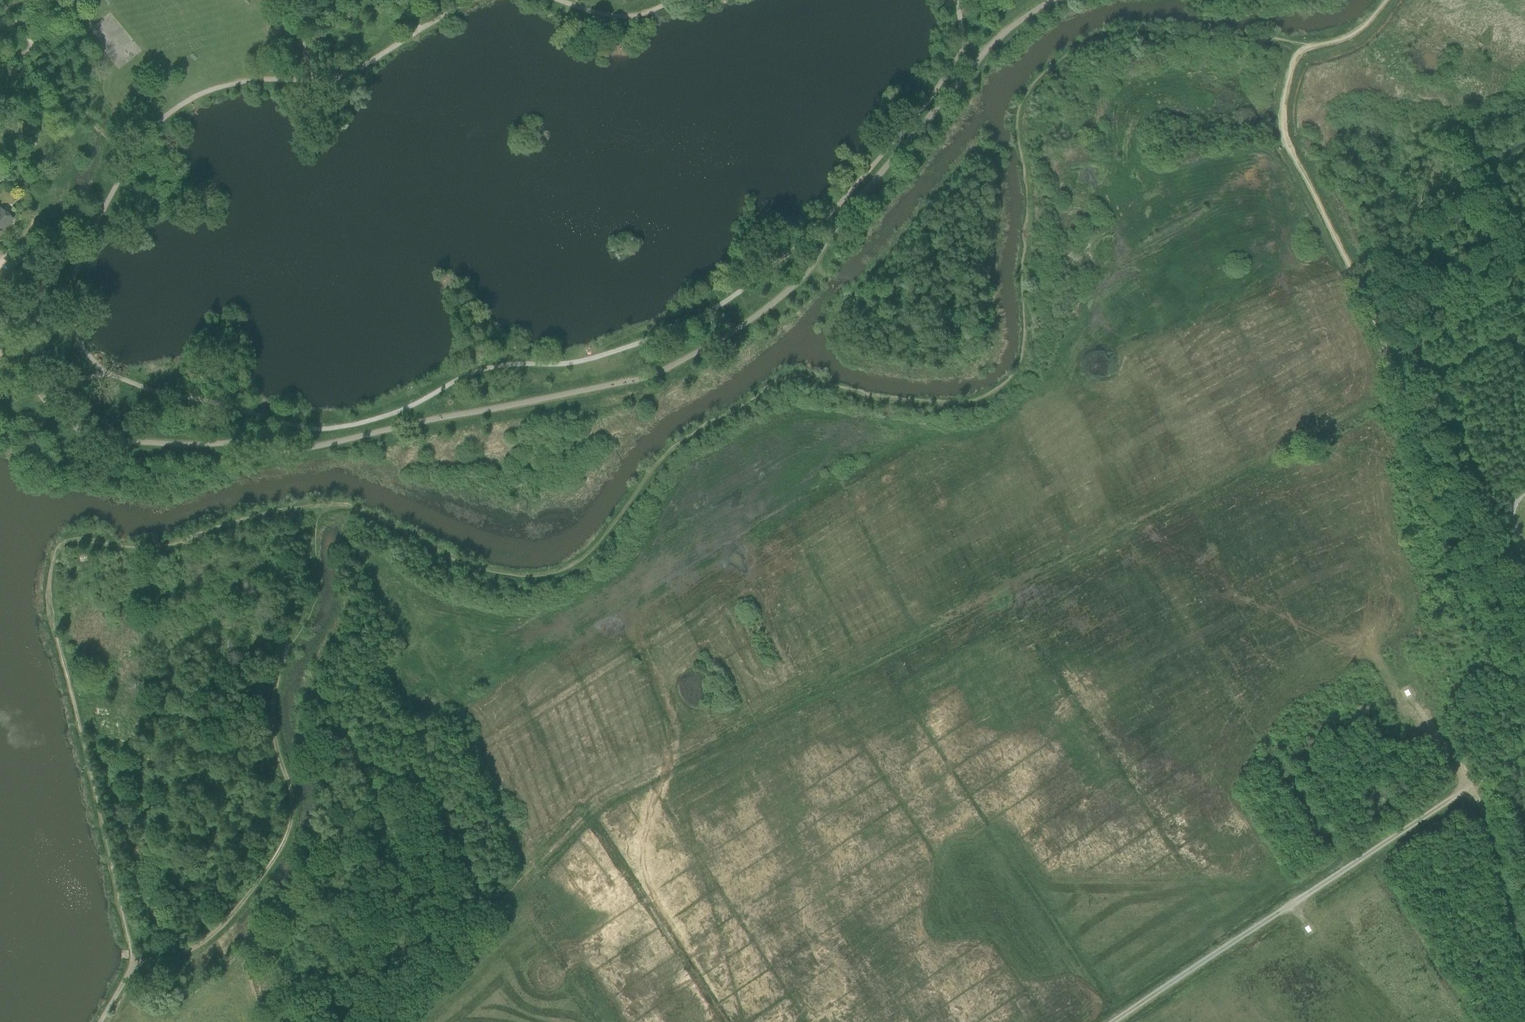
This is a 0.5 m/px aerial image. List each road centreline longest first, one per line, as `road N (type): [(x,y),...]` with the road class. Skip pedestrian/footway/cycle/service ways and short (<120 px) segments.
road 1 (track): [(1524,675),(1392,391),(1283,128)]
road 2 (track): [(1118,1021),(1524,751)]
road 3 (track): [(56,552),(50,615),(136,965)]
road 4 (track): [(136,965),(192,948),(214,932),(281,847),(292,799),(273,709),(293,641)]
road 5 (track): [(1524,963),(1473,789)]

